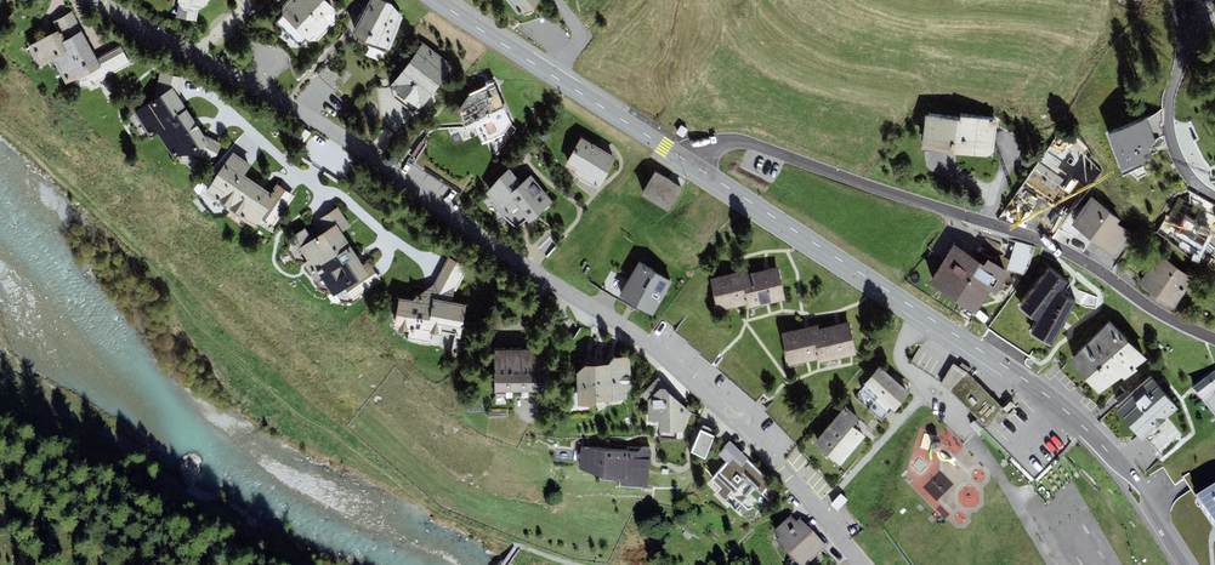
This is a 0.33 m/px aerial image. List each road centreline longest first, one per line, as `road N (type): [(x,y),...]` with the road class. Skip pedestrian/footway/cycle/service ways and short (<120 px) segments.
road 1 (residential): [(98,0),(340,136),(482,240),(638,336),(775,464),(862,564)]
road 2 (tertiary): [(691,163),(1060,407),(1125,469),(1187,564)]
road 3 (residential): [(691,163),(715,146),(750,144),(1038,238),(1214,341)]
road 4 (tertiary): [(437,0),(691,163)]
road 5 (residential): [(1214,199),(1186,175),(1169,139),(1170,94),(1193,20)]

